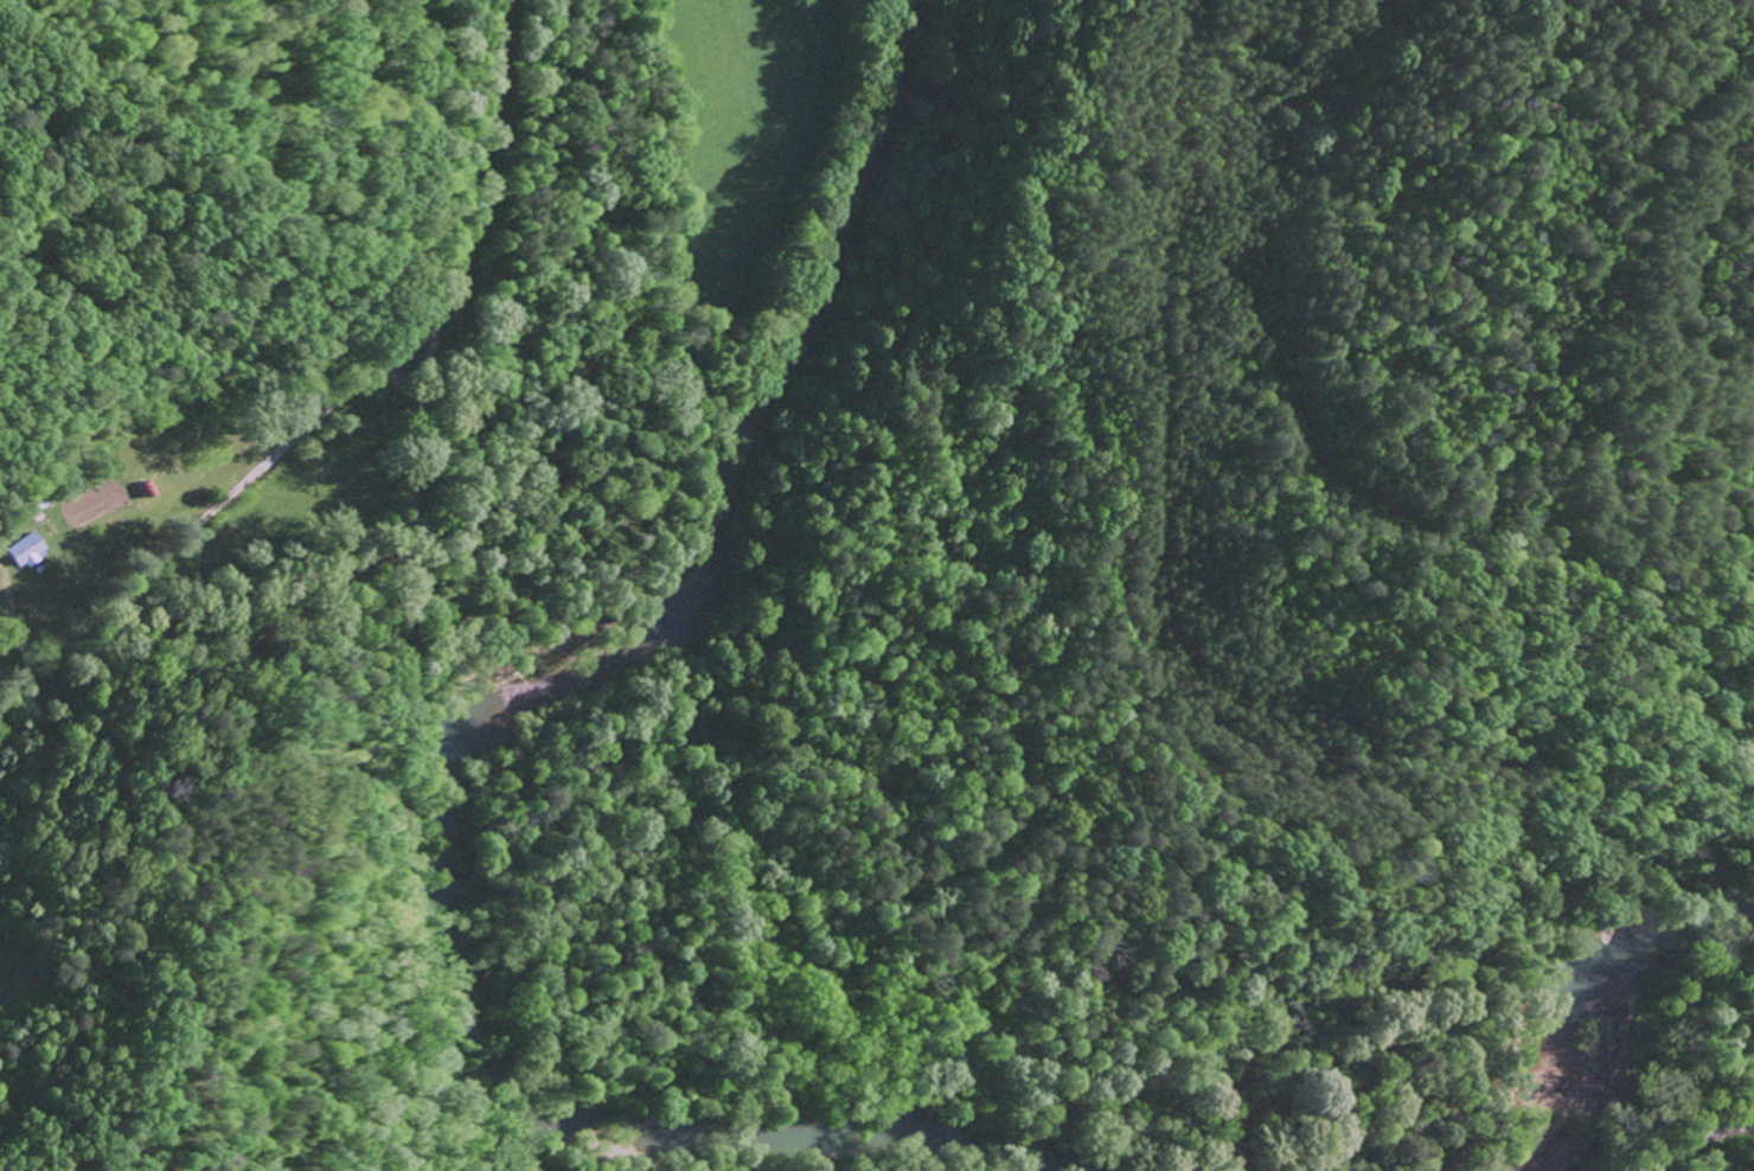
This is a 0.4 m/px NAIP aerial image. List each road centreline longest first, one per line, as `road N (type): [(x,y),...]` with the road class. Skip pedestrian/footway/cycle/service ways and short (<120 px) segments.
road 1 (residential): [(478,1170),(412,988),(388,794),(434,293)]
road 2 (residential): [(89,620),(356,388),(434,293),(478,0)]

